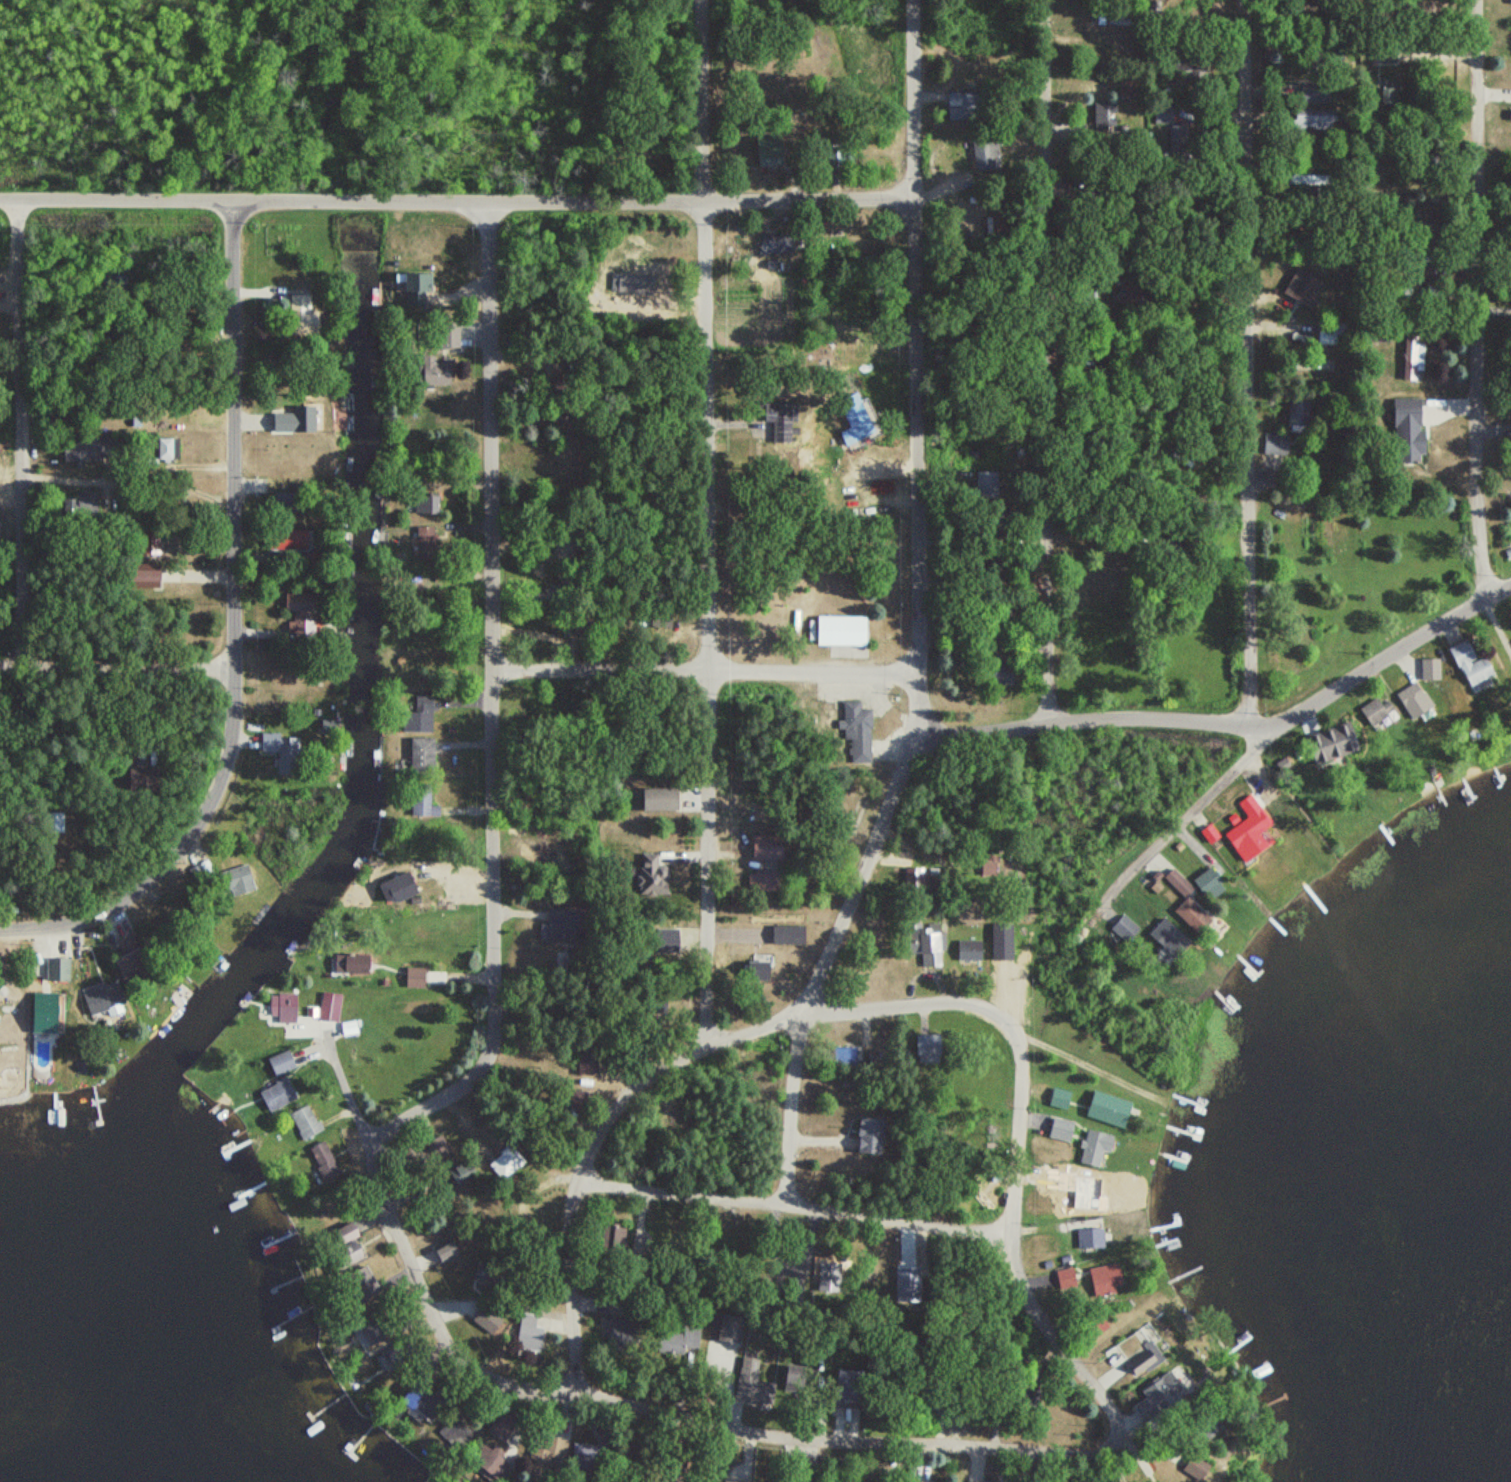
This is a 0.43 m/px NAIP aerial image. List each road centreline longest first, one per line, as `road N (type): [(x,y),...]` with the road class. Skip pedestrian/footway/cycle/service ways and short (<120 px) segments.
road 1 (residential): [(390,1124),(373,1153),(430,1301),(467,1357),(505,1377),(812,1435),(1109,1449),(1121,1440),(1120,1422),(1036,1310),(1018,1269),(1012,1239),(1023,1055),(1016,1024),(991,1004),(955,999),(805,1015)]
road 2 (residential): [(712,1043),(705,0)]
road 3 (residential): [(0,197),(910,198)]
road 4 (residential): [(0,926),(47,927),(103,912),(178,852),(225,777),(237,728),(236,195)]
road 5 (residential): [(1311,848),(1247,751),(1245,0)]
road 6 (residential): [(1048,0),(1050,721)]
road 7 (residential): [(919,664),(913,0)]
road 8 (residential): [(1488,591),(1474,0)]
road 9 (residential): [(390,1124),(468,1078),(494,1043),(497,663)]
road 10 (residential): [(497,663),(493,196)]
road 11 (residential): [(19,662),(17,197)]
road 12 (residential): [(1012,1239),(584,1173)]
road 13 (residential): [(919,664),(497,663)]
road 14 (residential): [(579,1385),(573,1203),(584,1173),(629,1092),(712,1043)]
road 15 (residential): [(712,1043),(805,1015),(913,748)]
road 16 (residential): [(1245,724),(1050,721),(943,735),(913,748)]
road 17 (residential): [(1245,724),(1275,724),(1510,582)]
road 18 (residential): [(235,666),(0,662)]
road 19 (residential): [(784,1201),(805,1015)]

